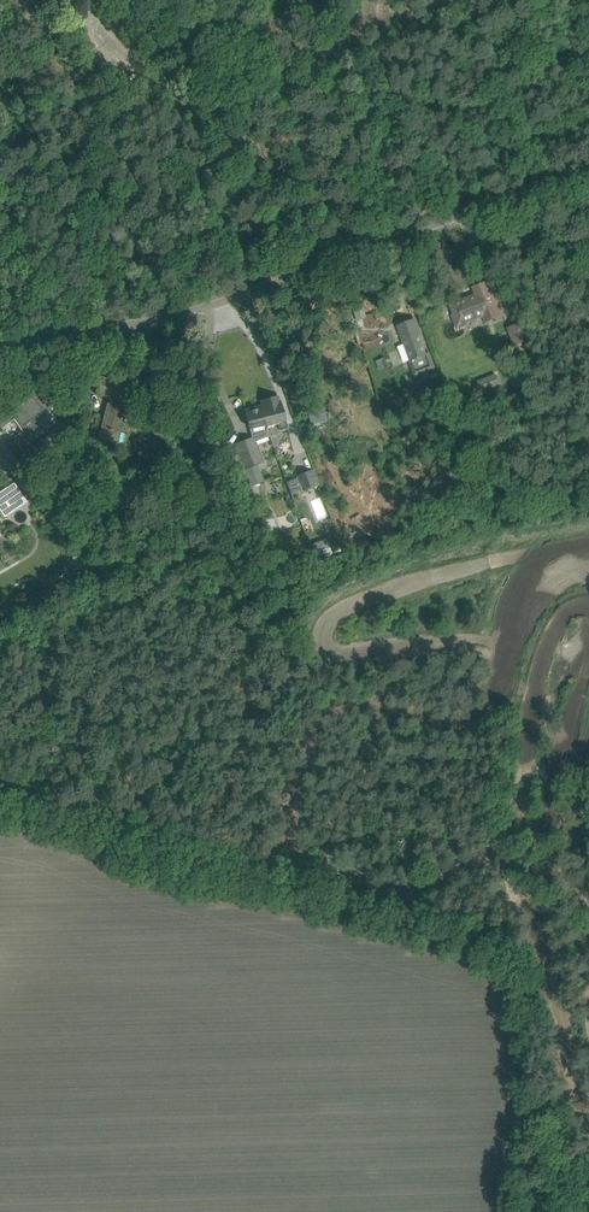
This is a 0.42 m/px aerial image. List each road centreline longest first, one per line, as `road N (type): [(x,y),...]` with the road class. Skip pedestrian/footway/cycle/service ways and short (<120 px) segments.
road 1 (unclassified): [(0,350),(193,316),(588,171)]

